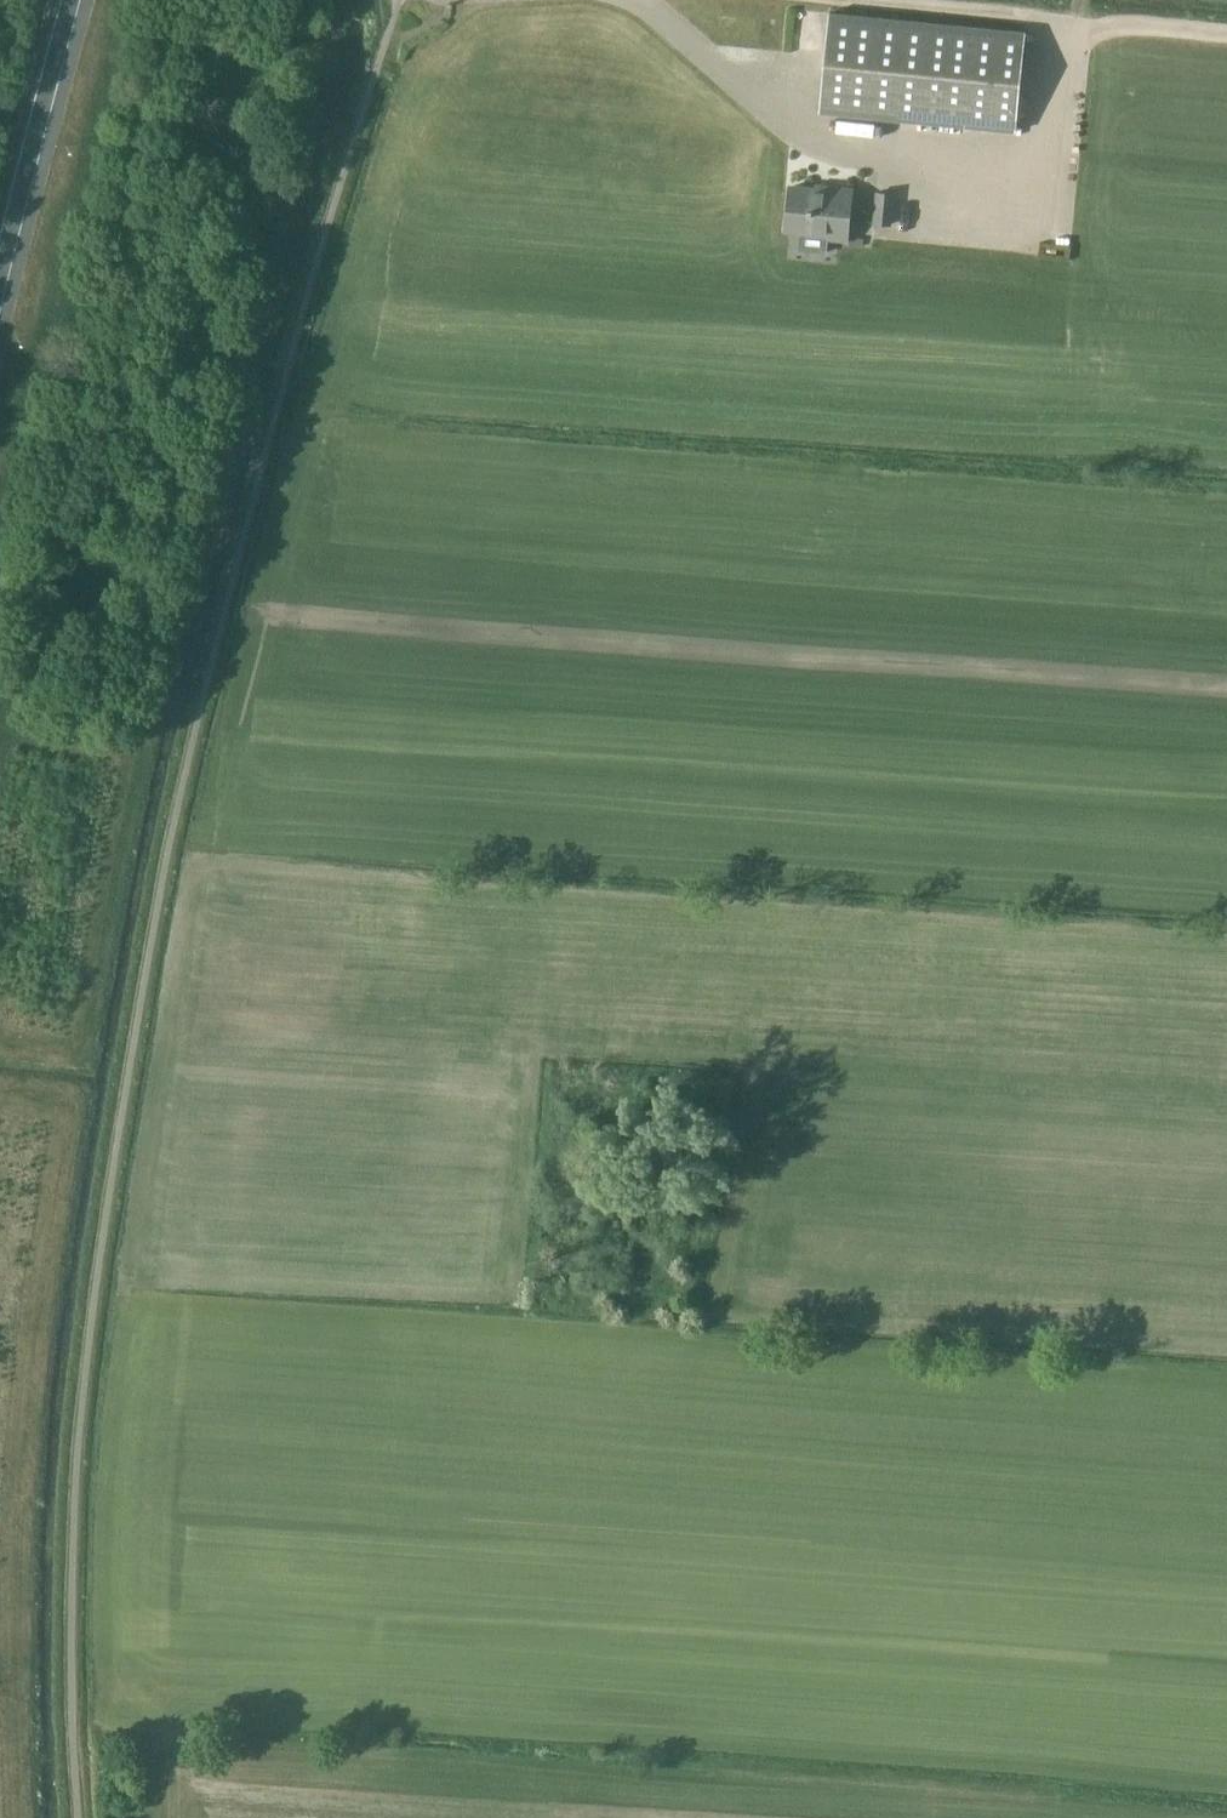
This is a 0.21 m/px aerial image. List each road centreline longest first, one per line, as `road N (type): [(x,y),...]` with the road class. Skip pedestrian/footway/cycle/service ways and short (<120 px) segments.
road 1 (track): [(1226,35),(852,0)]
road 2 (motorway): [(0,286),(73,0)]

